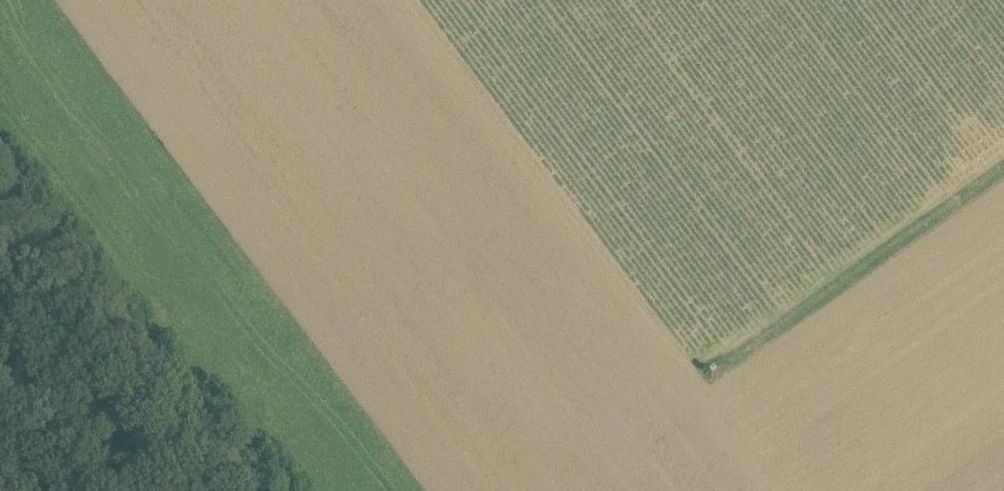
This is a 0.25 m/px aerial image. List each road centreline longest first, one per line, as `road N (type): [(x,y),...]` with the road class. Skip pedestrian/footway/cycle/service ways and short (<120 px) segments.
road 1 (track): [(1003,177),(731,370)]

